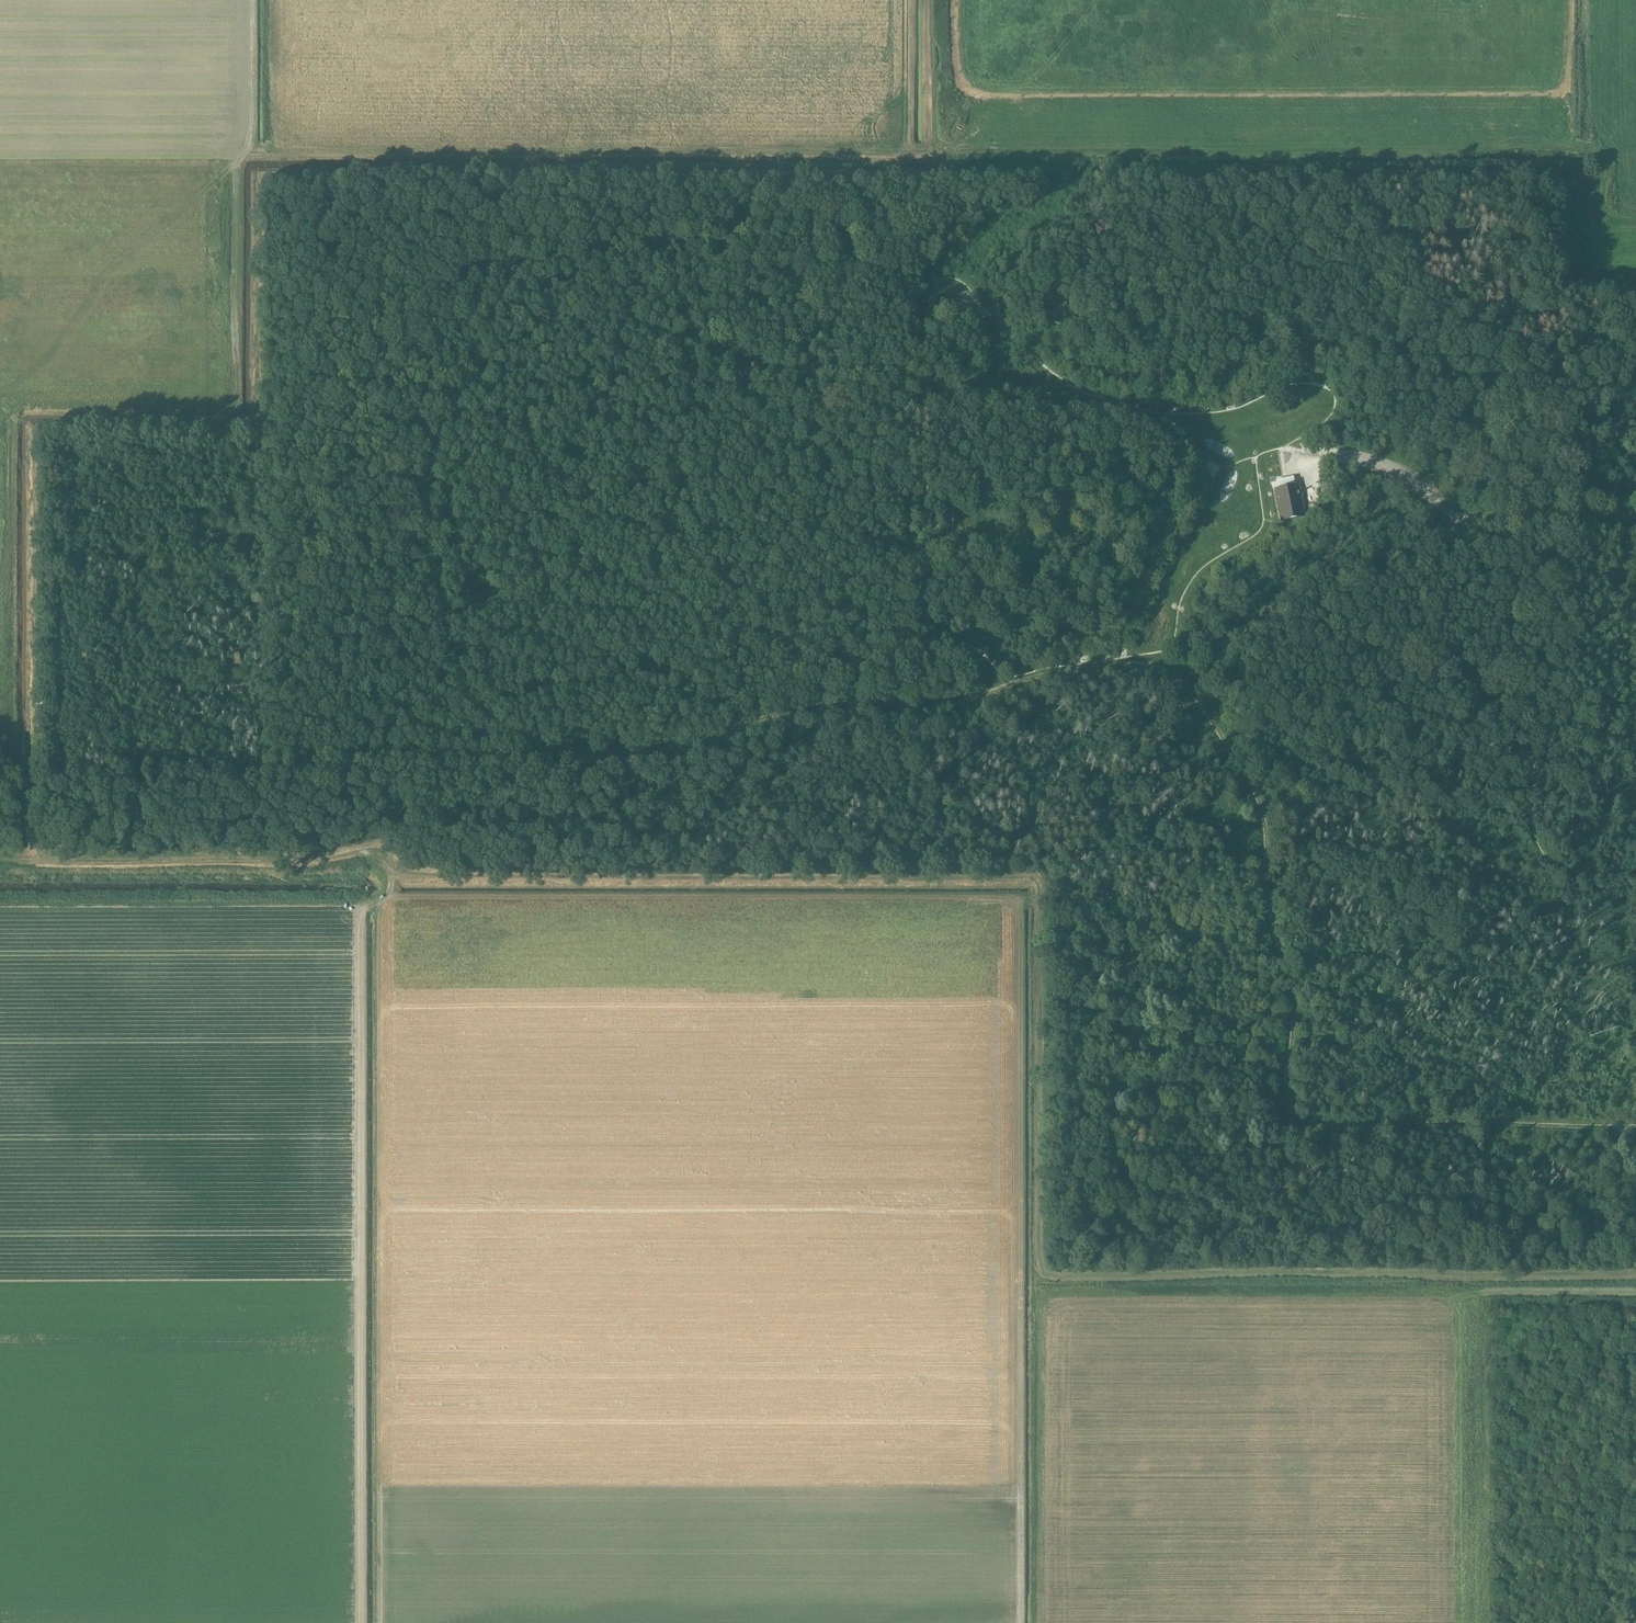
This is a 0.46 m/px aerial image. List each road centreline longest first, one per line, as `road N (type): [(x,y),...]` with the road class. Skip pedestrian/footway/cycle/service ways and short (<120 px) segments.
road 1 (track): [(872,180),(259,176),(258,421),(236,431),(34,432),(35,868)]
road 2 (track): [(0,868),(271,867),(435,828),(507,795),(556,758),(485,714),(463,685),(426,526),(431,465),(467,388),(531,338),(592,327),(651,334),(814,383)]
road 3 (track): [(385,842),(410,878),(1035,883),(1035,1288)]
road 4 (track): [(1179,677),(1261,811),(1267,892),(1290,998),(1287,1090),(1297,1117),(1332,1126),(1635,1126)]
road 5 (track): [(1612,217),(1609,165),(1589,147),(942,151)]
road 6 (track): [(556,758),(670,748),(812,707),(963,700),(1063,671),(1147,665),(1179,677)]
road 7 (track): [(1035,1274),(1635,1273)]
road 8 (unclassified): [(1327,456),(1388,473),(1456,515),(1635,518)]
road 9 (track): [(932,0),(934,152),(942,151)]

